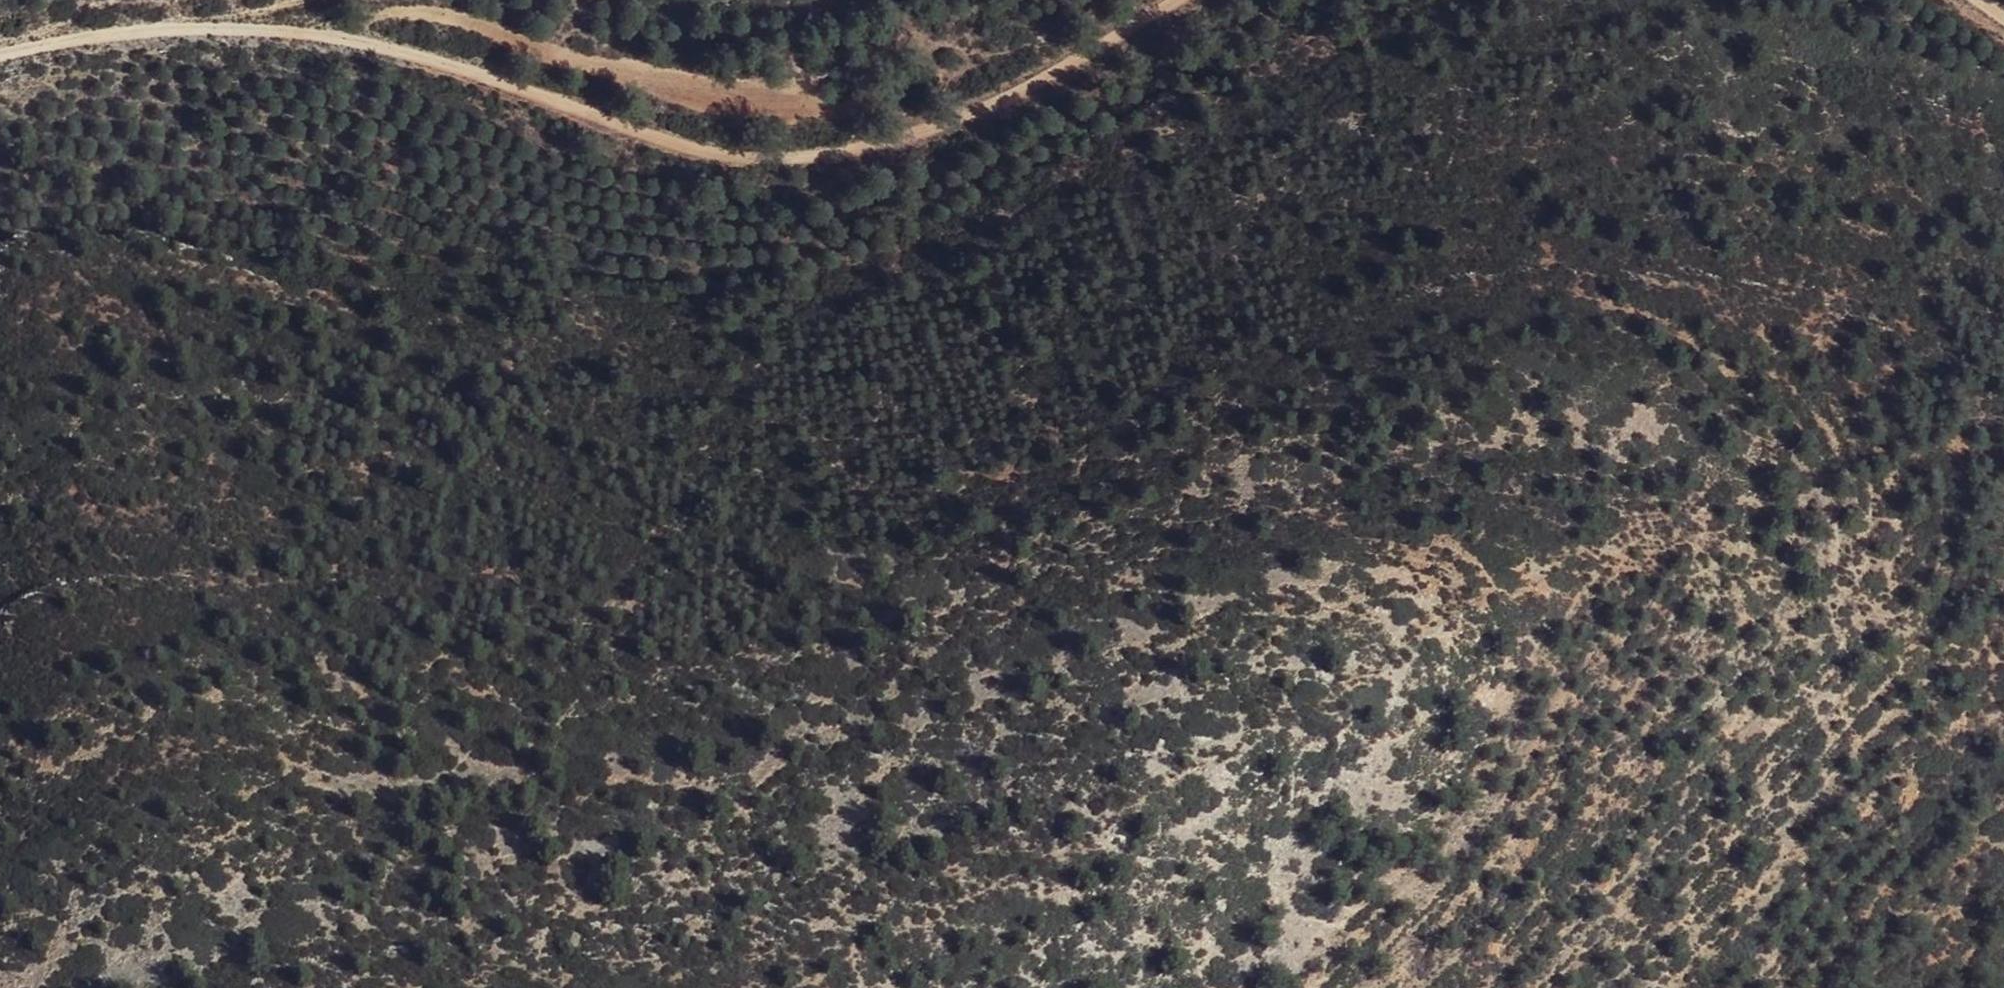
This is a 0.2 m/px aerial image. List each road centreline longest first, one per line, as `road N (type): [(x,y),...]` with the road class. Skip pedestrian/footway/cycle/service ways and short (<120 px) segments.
road 1 (track): [(1164,0),(960,123),(773,160),(313,29),(32,44),(0,58)]

